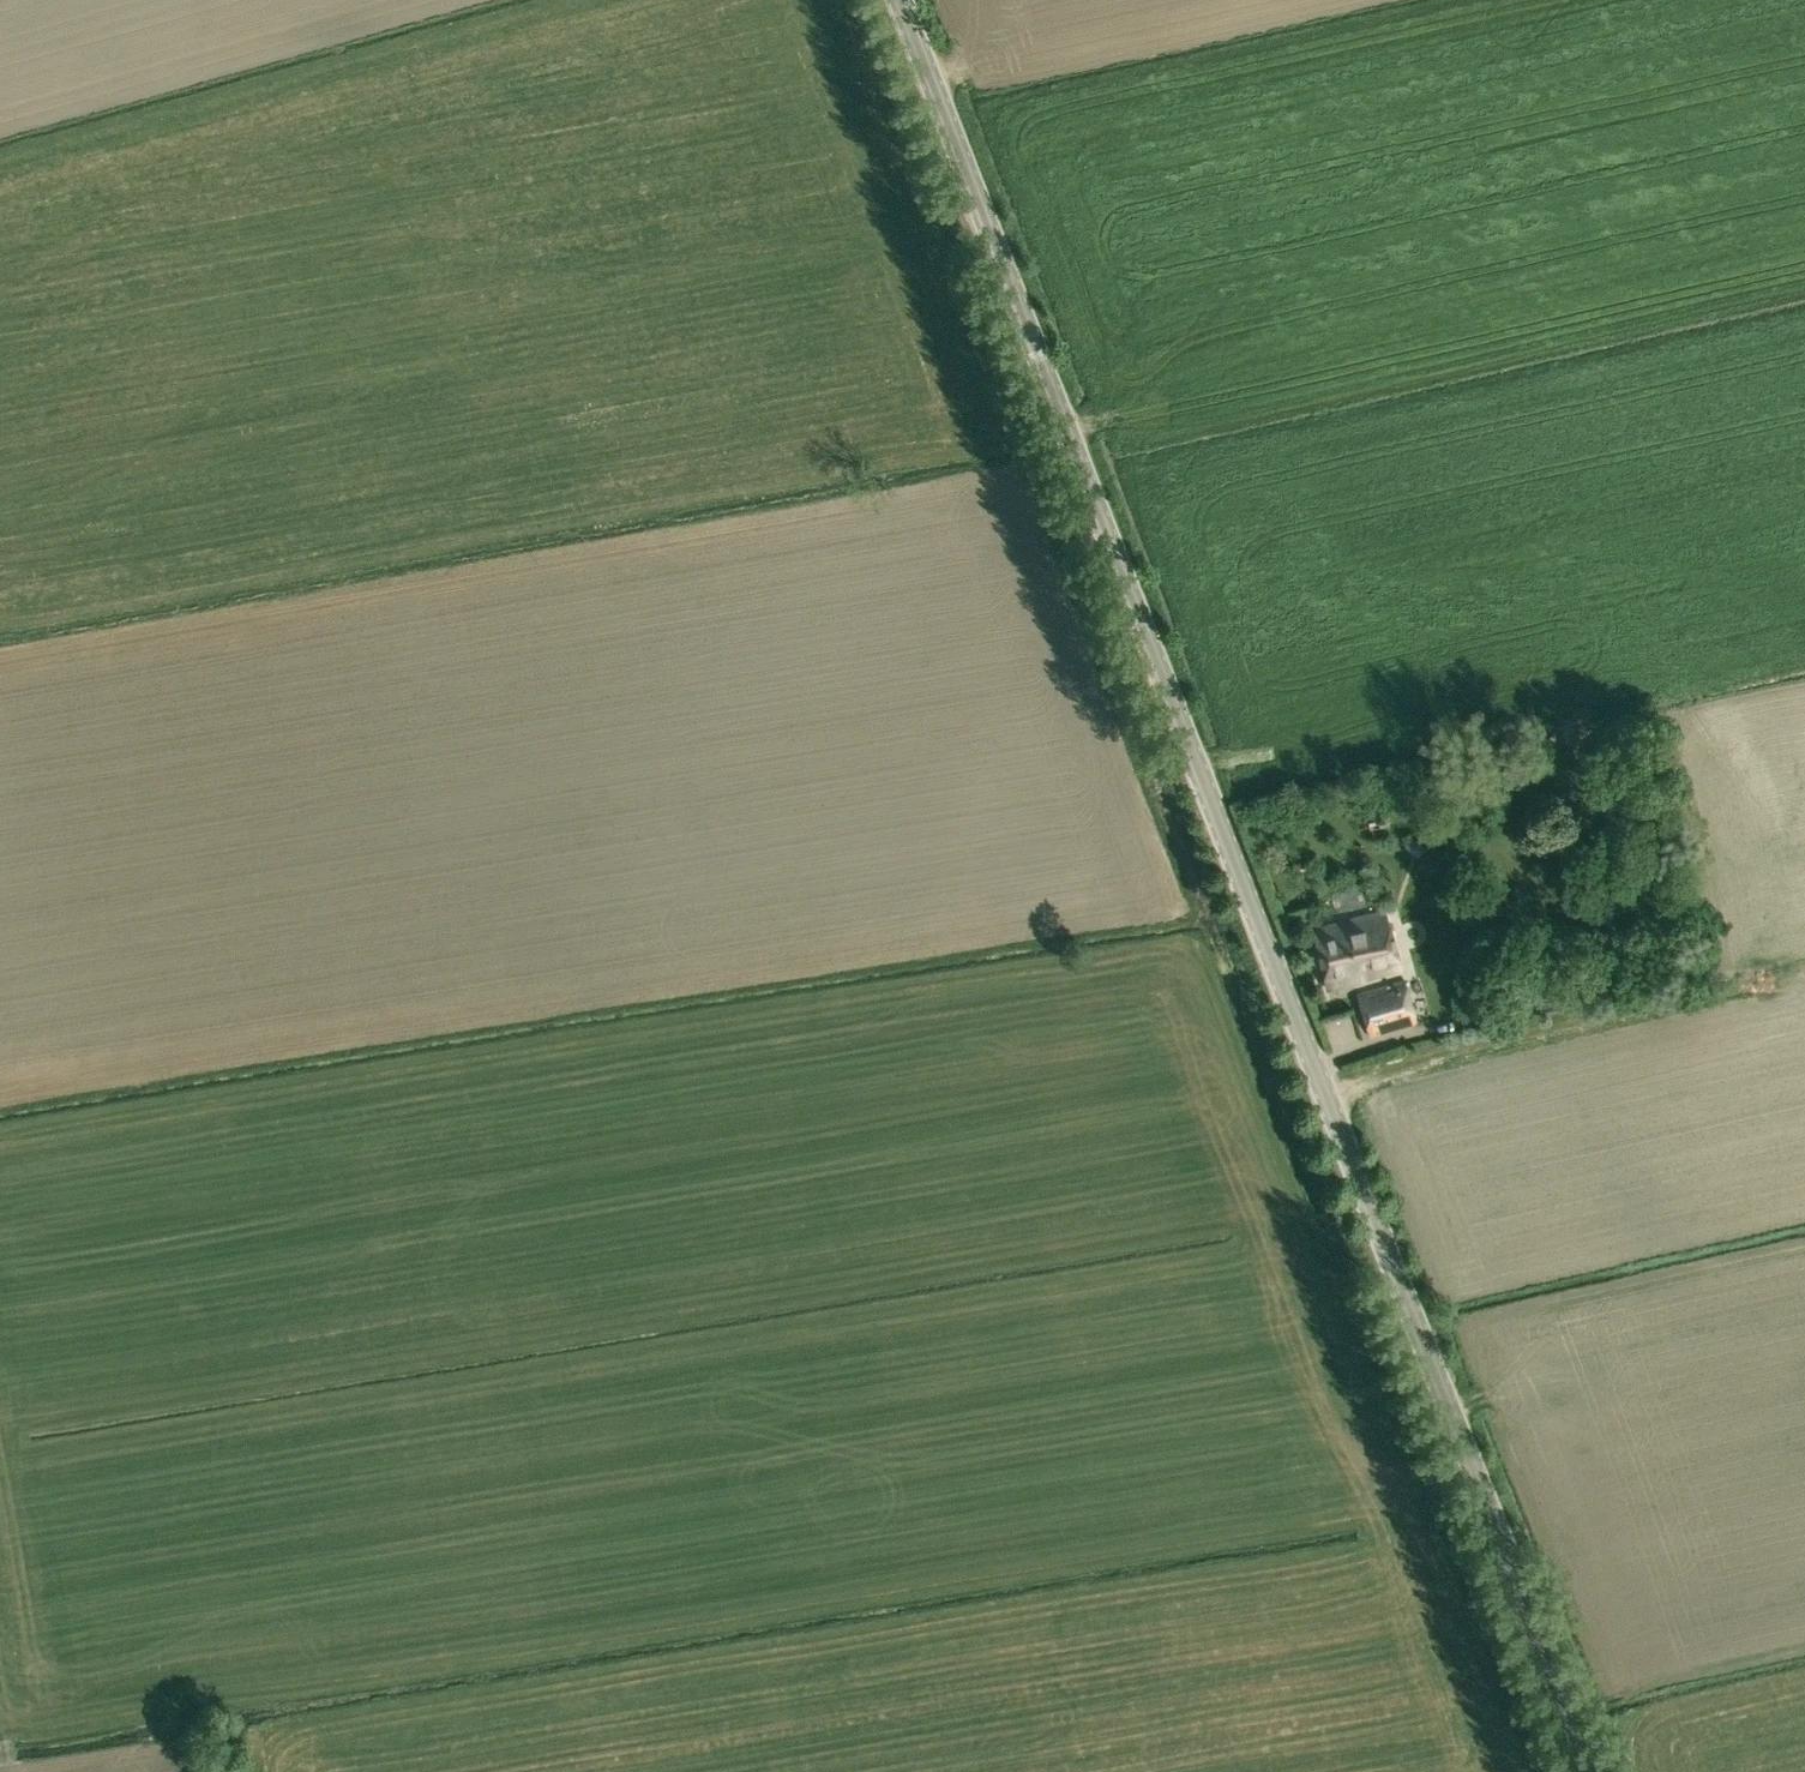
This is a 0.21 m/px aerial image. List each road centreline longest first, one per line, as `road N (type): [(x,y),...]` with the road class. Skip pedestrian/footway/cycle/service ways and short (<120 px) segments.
road 1 (tertiary): [(1596,1771),(902,0)]

